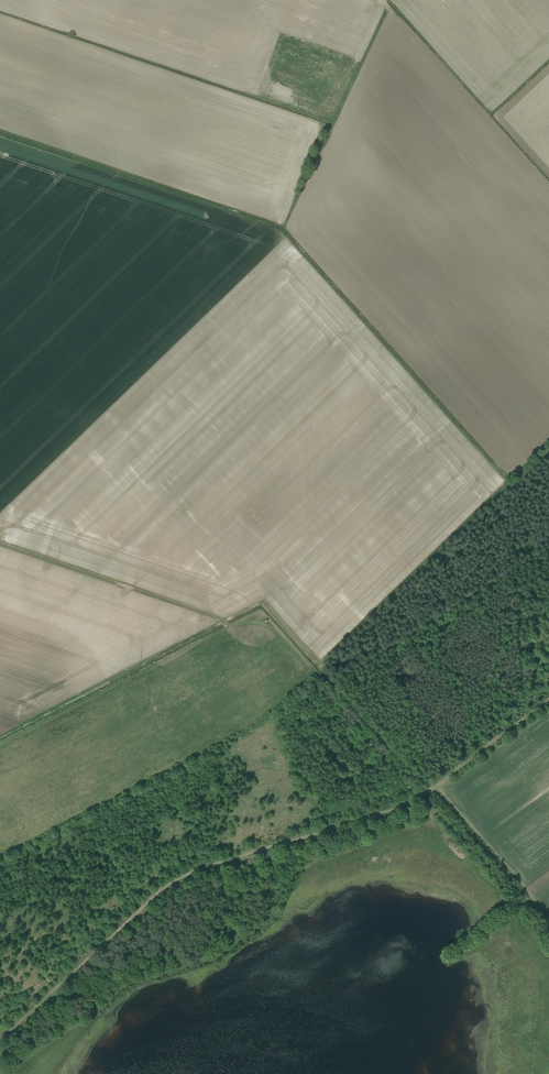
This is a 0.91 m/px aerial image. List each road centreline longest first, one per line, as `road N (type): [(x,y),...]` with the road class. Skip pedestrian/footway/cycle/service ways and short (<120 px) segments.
road 1 (track): [(0,1039),(164,886),(394,809),(435,787)]
road 2 (track): [(435,787),(548,918)]
road 3 (track): [(435,787),(548,701)]

